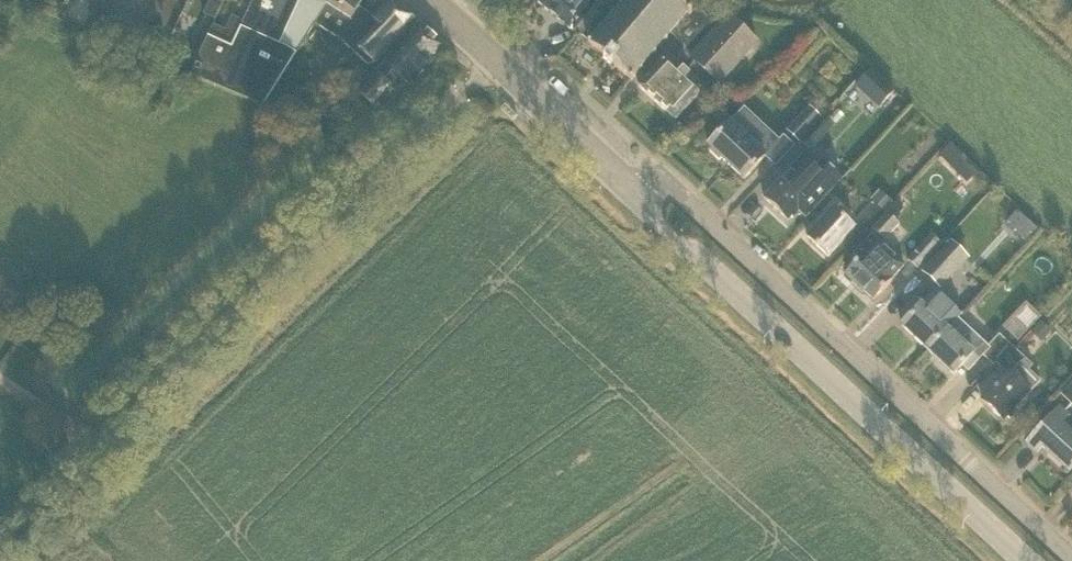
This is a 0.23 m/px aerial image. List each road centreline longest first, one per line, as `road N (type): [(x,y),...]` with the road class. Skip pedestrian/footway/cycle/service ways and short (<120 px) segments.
road 1 (residential): [(1071,558),(669,186),(630,186)]
road 2 (secondary): [(1024,560),(654,222),(630,186)]
road 3 (secondary): [(630,186),(431,0)]

